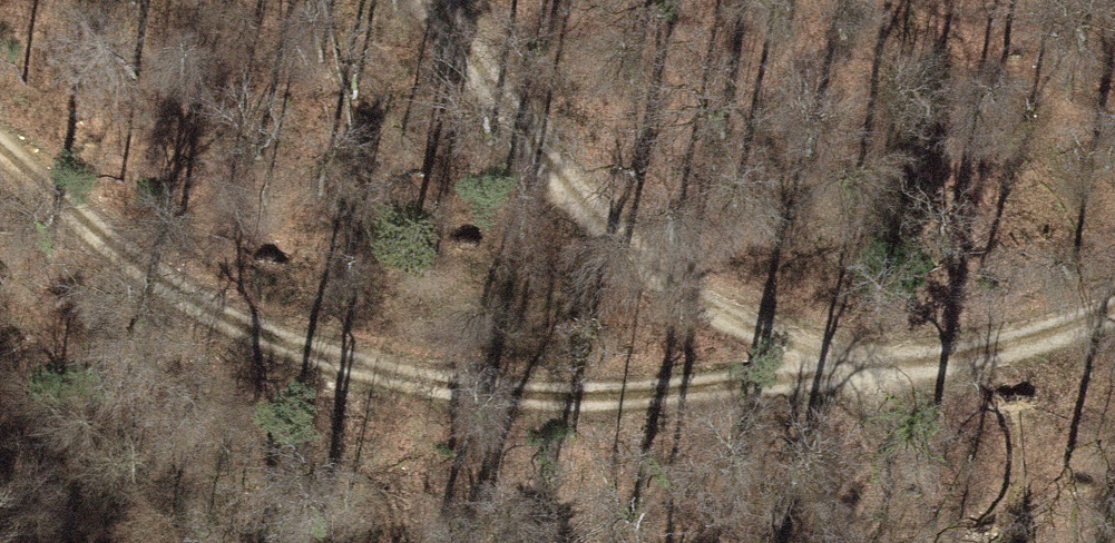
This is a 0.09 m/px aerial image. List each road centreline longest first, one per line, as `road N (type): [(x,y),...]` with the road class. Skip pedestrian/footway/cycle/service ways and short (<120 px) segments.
road 1 (track): [(0,141),(259,349),(673,407),(1034,337),(1114,303)]
road 2 (track): [(430,0),(516,125),(719,300),(877,363)]

